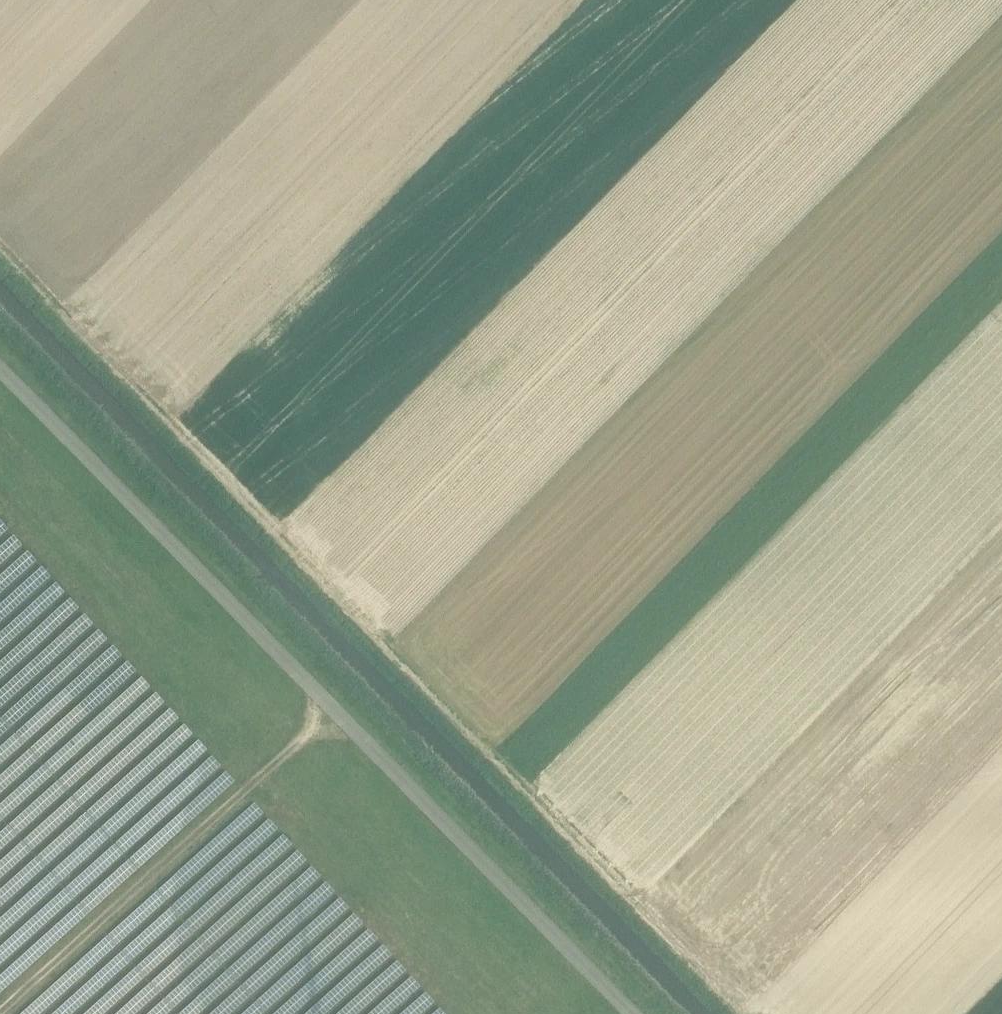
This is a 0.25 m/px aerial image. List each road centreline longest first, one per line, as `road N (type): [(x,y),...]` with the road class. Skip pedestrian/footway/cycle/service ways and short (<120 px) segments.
road 1 (track): [(335,710),(0,1012)]

